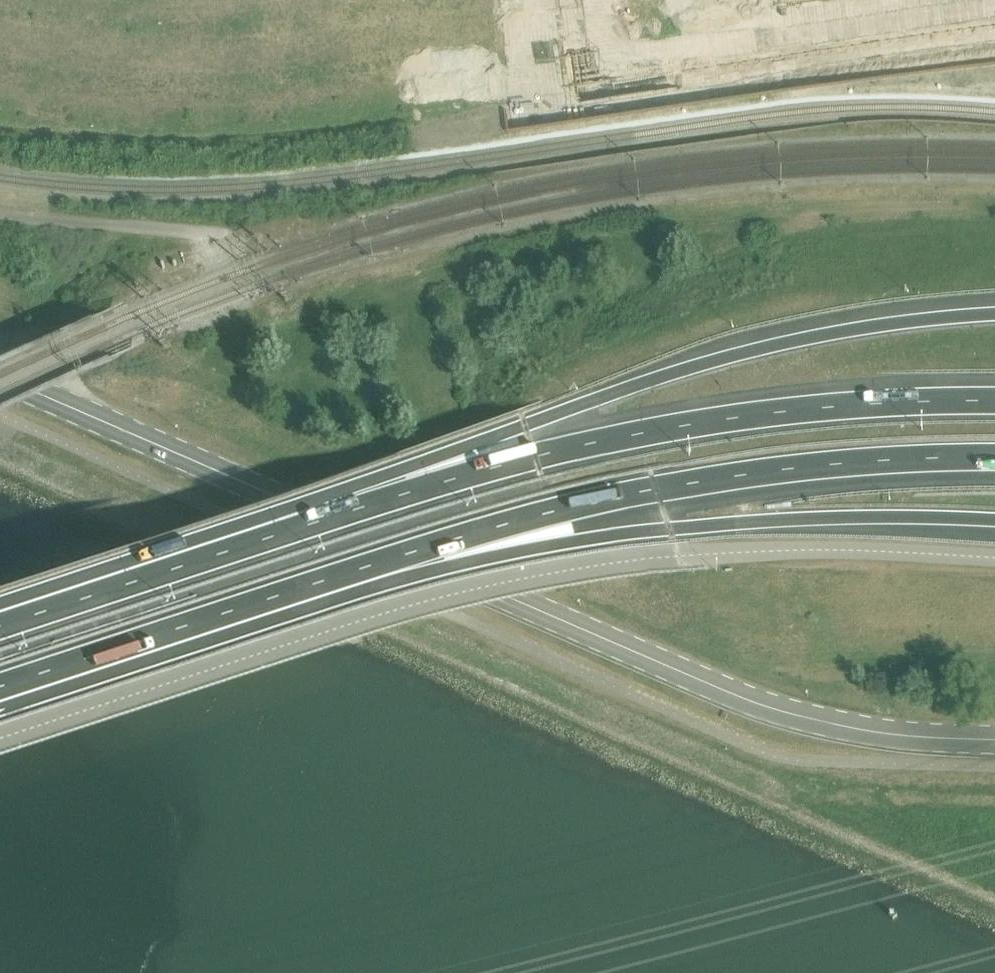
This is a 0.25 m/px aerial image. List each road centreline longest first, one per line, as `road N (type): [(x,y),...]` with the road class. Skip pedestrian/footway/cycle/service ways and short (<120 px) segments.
road 1 (unclassified): [(994,743),(884,735),(743,700),(0,378)]
road 2 (unclassified): [(994,557),(761,550),(575,570),(464,593),(0,744)]
road 3 (motorway): [(994,315),(789,342),(700,366),(524,426),(304,529)]
road 4 (motorway): [(994,404),(726,422),(535,460),(304,529)]
road 5 (motorway): [(370,570),(713,478),(804,464),(994,458)]
road 6 (motorway): [(370,570),(753,521),(994,521)]
road 7 (motorway): [(0,691),(370,570)]
road 8 (motorway): [(304,529),(0,630)]

